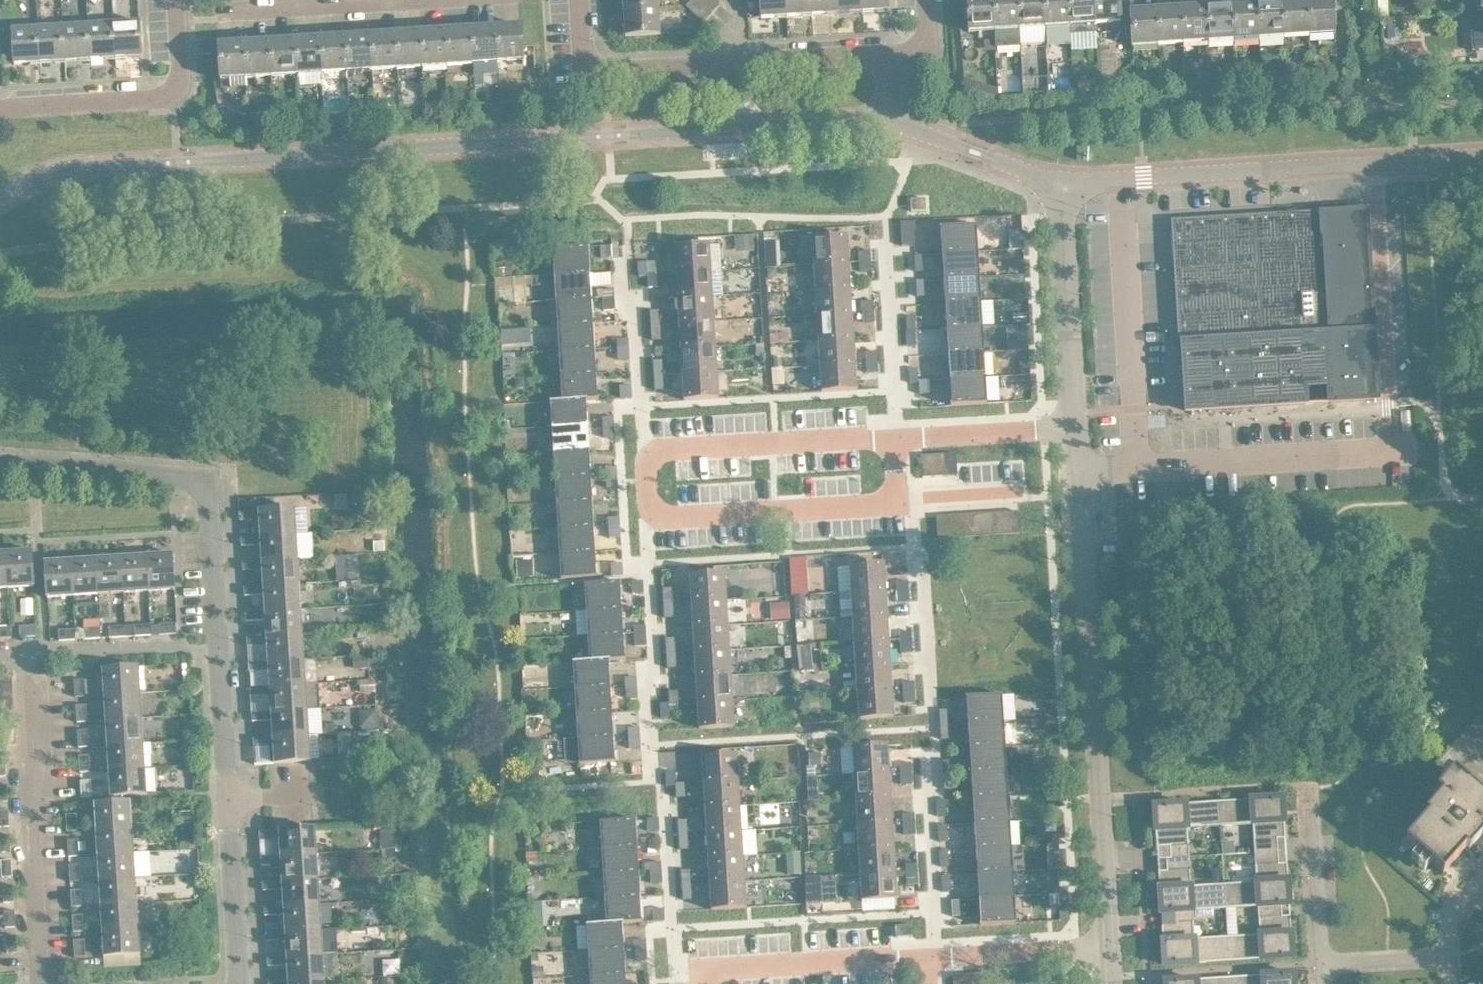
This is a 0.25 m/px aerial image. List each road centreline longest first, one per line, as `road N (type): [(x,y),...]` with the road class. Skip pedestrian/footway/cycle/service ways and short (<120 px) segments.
road 1 (tertiary): [(0,201),(73,168),(882,119)]
road 2 (residential): [(899,437),(644,452),(648,514),(898,500)]
road 3 (residential): [(230,797),(206,479),(0,459)]
road 4 (unclassified): [(1075,426),(1106,941)]
road 5 (tertiary): [(1060,175),(1482,154)]
road 6 (residential): [(45,983),(32,802),(39,756),(35,652)]
road 7 (residential): [(0,110),(178,99),(185,75),(177,0)]
road 8 (residential): [(932,951),(676,966),(678,983)]
road 9 (unclassified): [(1060,175),(1075,426)]
road 10 (residential): [(736,62),(602,68),(585,49),(580,0)]
road 11 (tertiary): [(882,119),(1060,175)]
road 12 (residential): [(239,983),(230,797)]
road 13 (residential): [(1075,426),(899,437)]
road 14 (residential): [(1325,966),(1315,791)]
road 15 (residential): [(1106,941),(932,951)]
road 16 (residential): [(882,50),(736,62)]
road 17 (residential): [(1325,966),(1455,957)]
road 18 (residential): [(898,500),(1018,490)]

